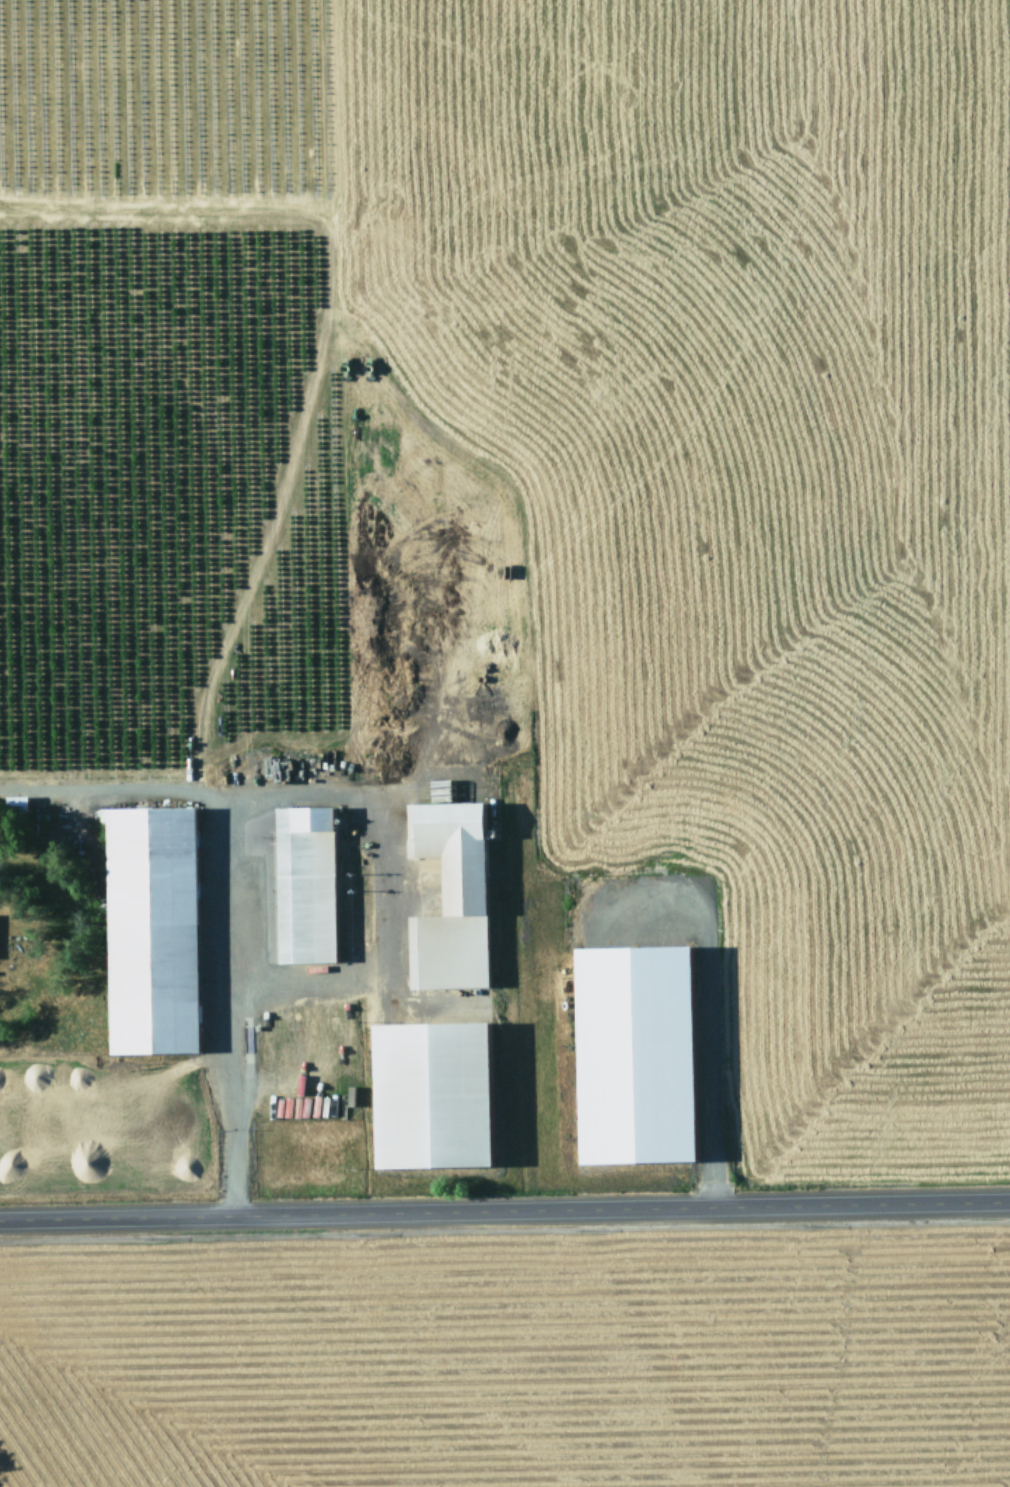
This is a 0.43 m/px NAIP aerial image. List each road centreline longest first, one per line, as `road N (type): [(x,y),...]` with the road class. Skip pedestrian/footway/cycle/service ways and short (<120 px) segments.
road 1 (secondary): [(0,1219),(1009,1199)]

